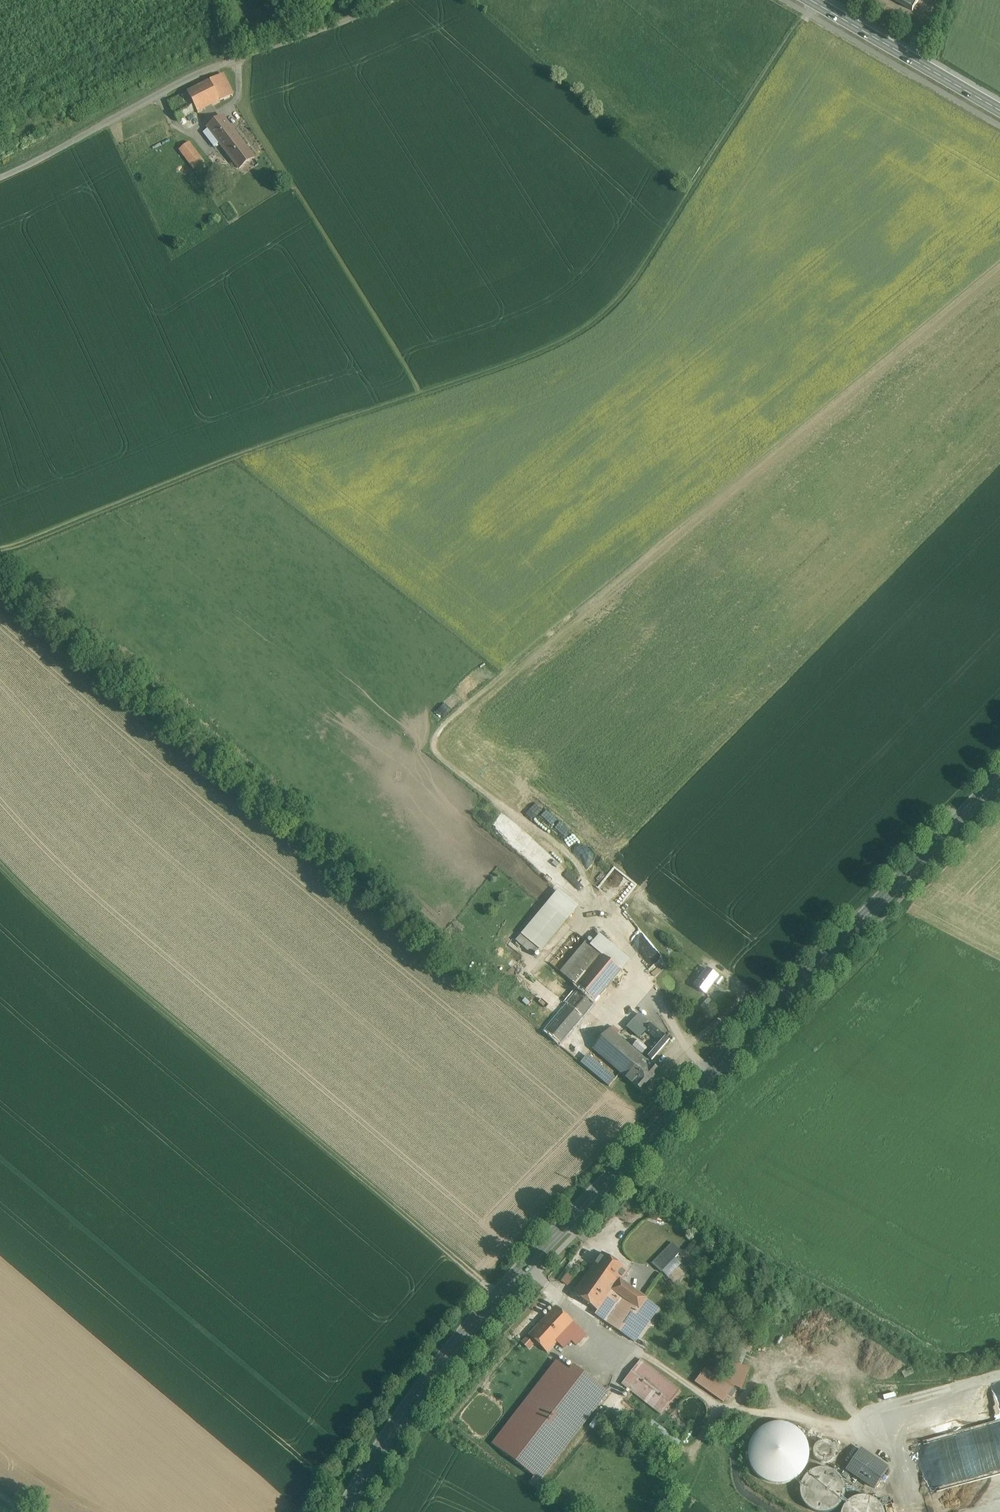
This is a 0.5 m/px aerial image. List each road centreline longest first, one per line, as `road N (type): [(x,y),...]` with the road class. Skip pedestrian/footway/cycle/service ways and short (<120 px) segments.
road 1 (track): [(0,553),(314,426),(523,359),(608,316),(641,277),(812,1)]
road 2 (primary): [(999,780),(498,1294),(388,1437),(346,1511)]
road 3 (track): [(498,1294),(0,867)]
road 4 (track): [(401,0),(215,70),(0,178)]
road 5 (secondary): [(999,111),(811,0)]
road 6 (track): [(159,97),(175,126),(185,128),(238,99),(238,62)]

